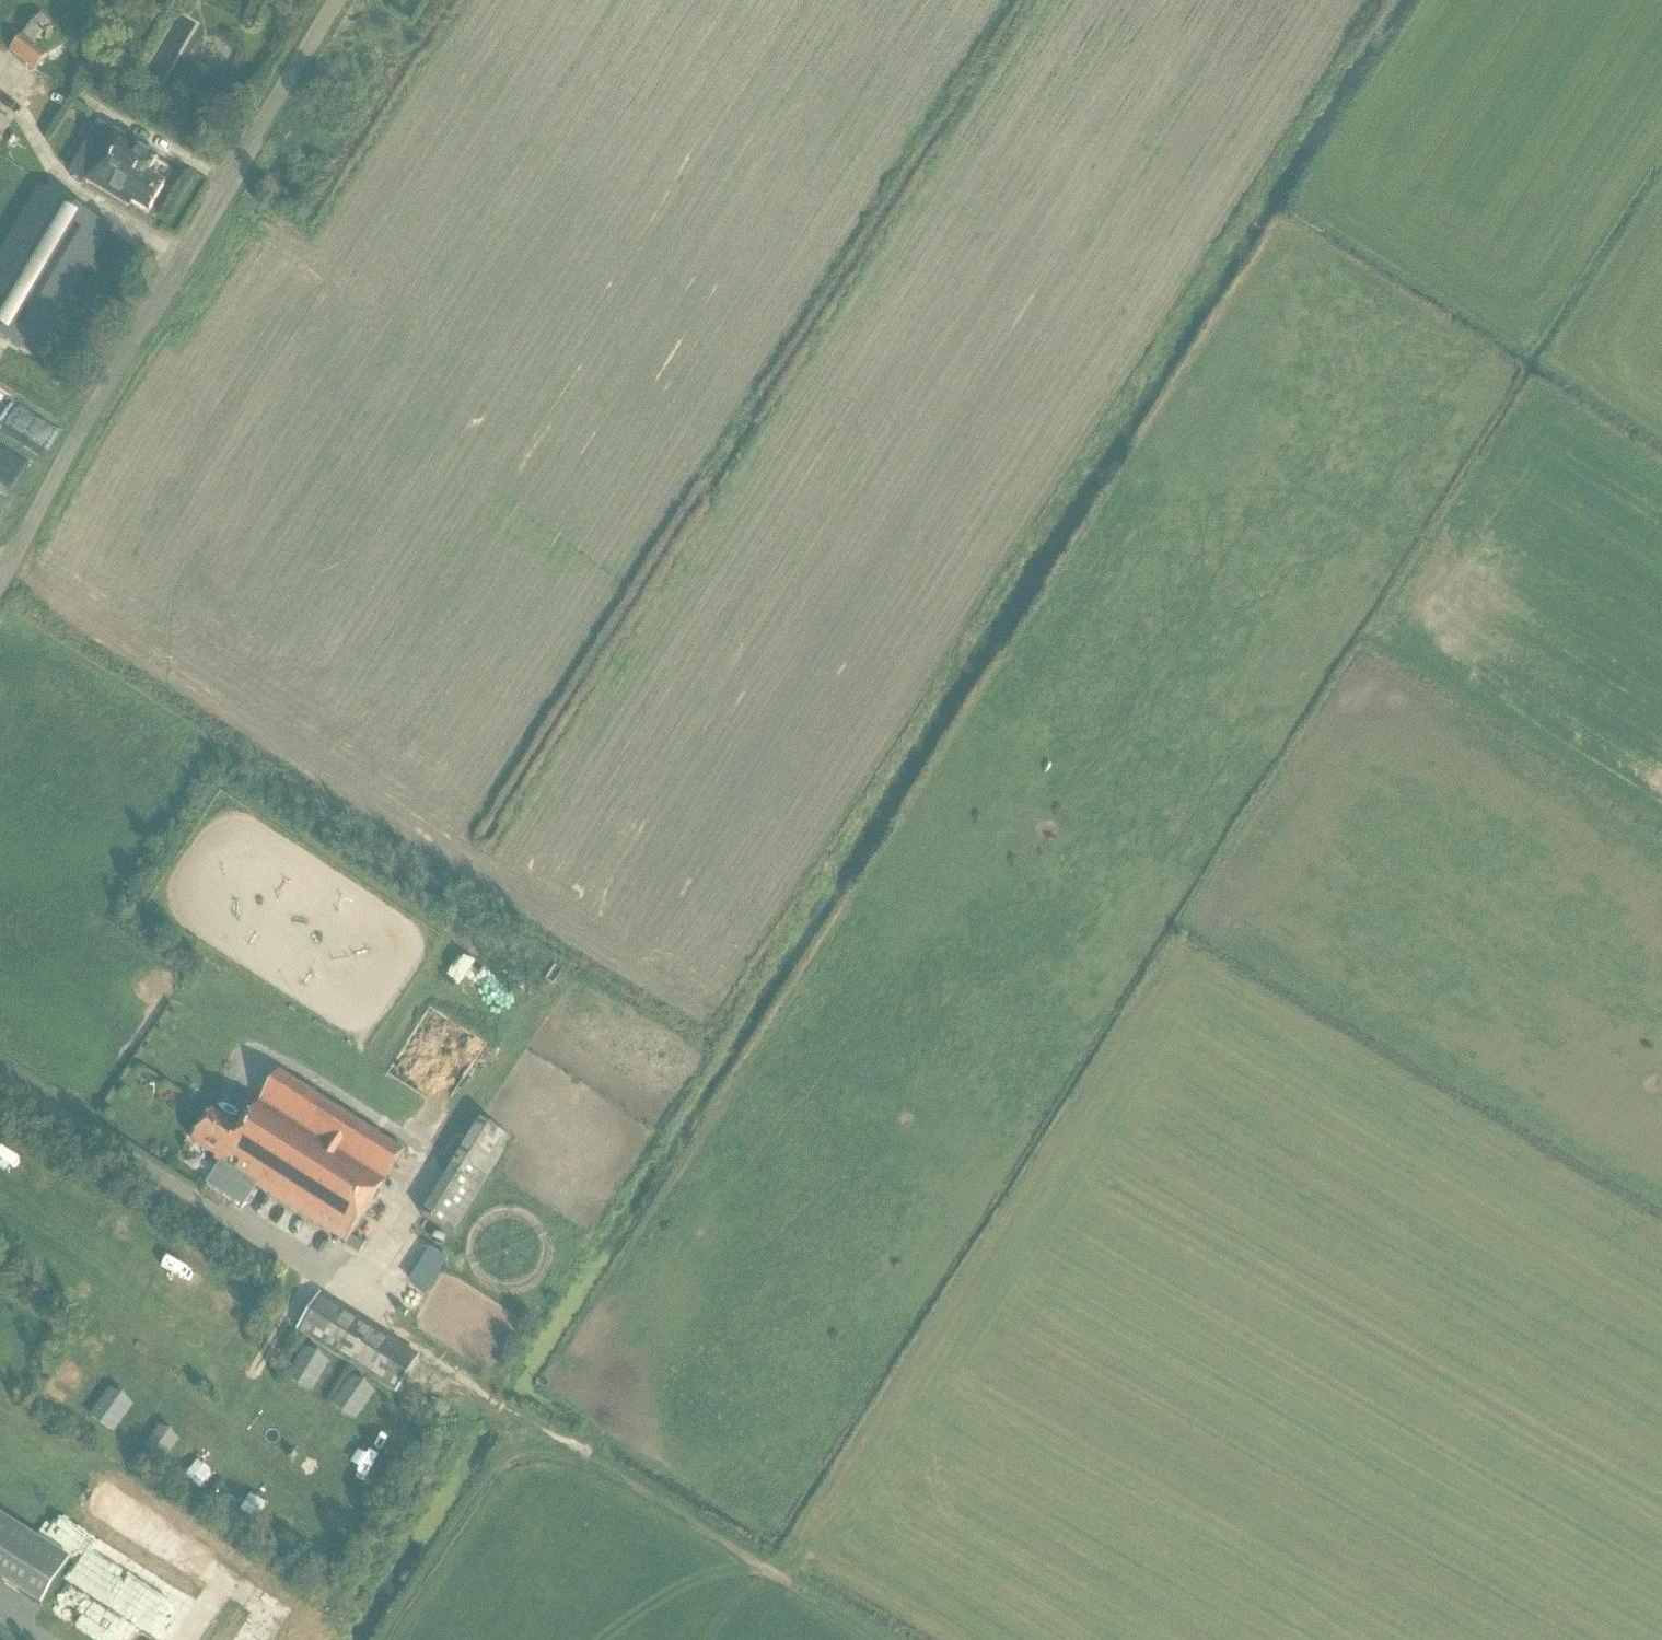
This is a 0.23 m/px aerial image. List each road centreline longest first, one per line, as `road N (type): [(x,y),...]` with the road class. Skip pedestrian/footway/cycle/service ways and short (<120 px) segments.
road 1 (unclassified): [(0,607),(344,0)]

